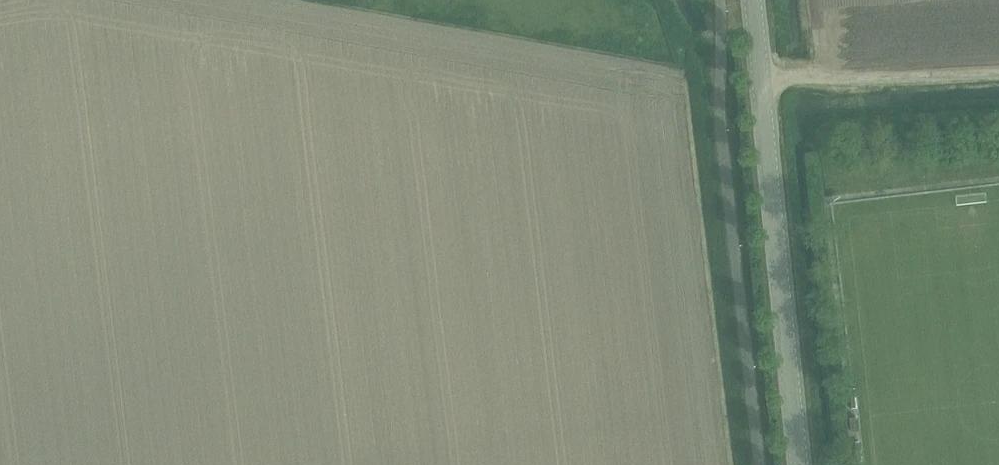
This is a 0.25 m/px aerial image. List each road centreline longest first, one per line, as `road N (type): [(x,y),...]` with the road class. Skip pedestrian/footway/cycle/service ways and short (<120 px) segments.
road 1 (tertiary): [(802,464),(753,0)]
road 2 (track): [(998,71),(762,82)]

